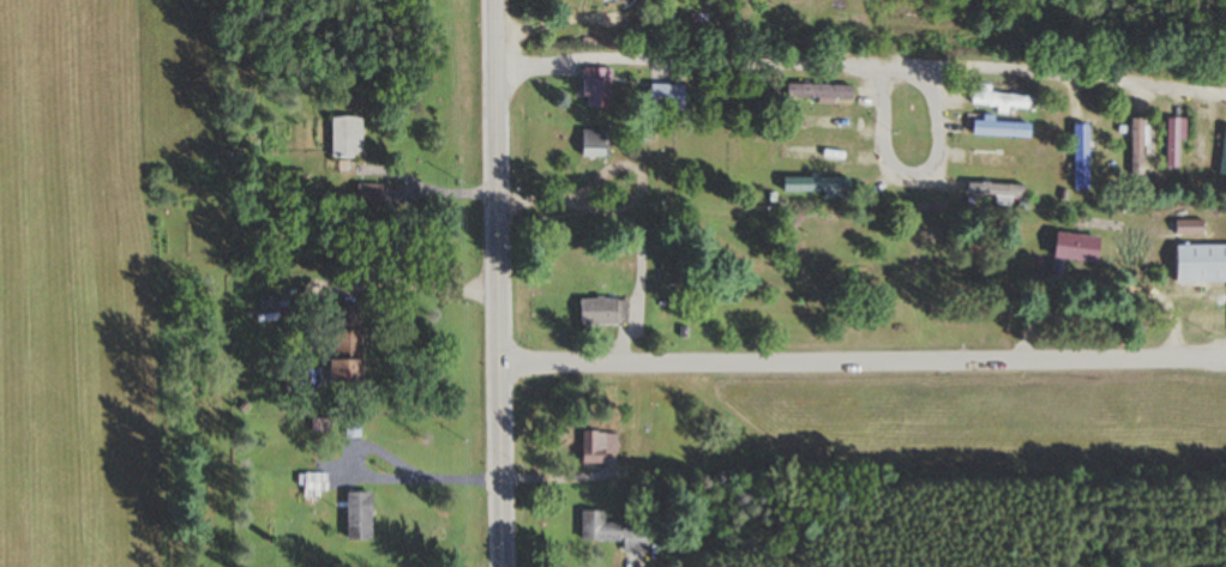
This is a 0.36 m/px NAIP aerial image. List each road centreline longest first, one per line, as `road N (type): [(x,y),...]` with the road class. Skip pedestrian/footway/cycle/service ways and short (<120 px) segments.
road 1 (residential): [(493,67),(881,65),(1225,94)]
road 2 (residential): [(495,362),(1225,356)]
road 3 (primary): [(497,566),(493,0)]
road 4 (residential): [(881,65),(882,146),(888,164),(914,176),(930,173),(936,158),(934,67)]

